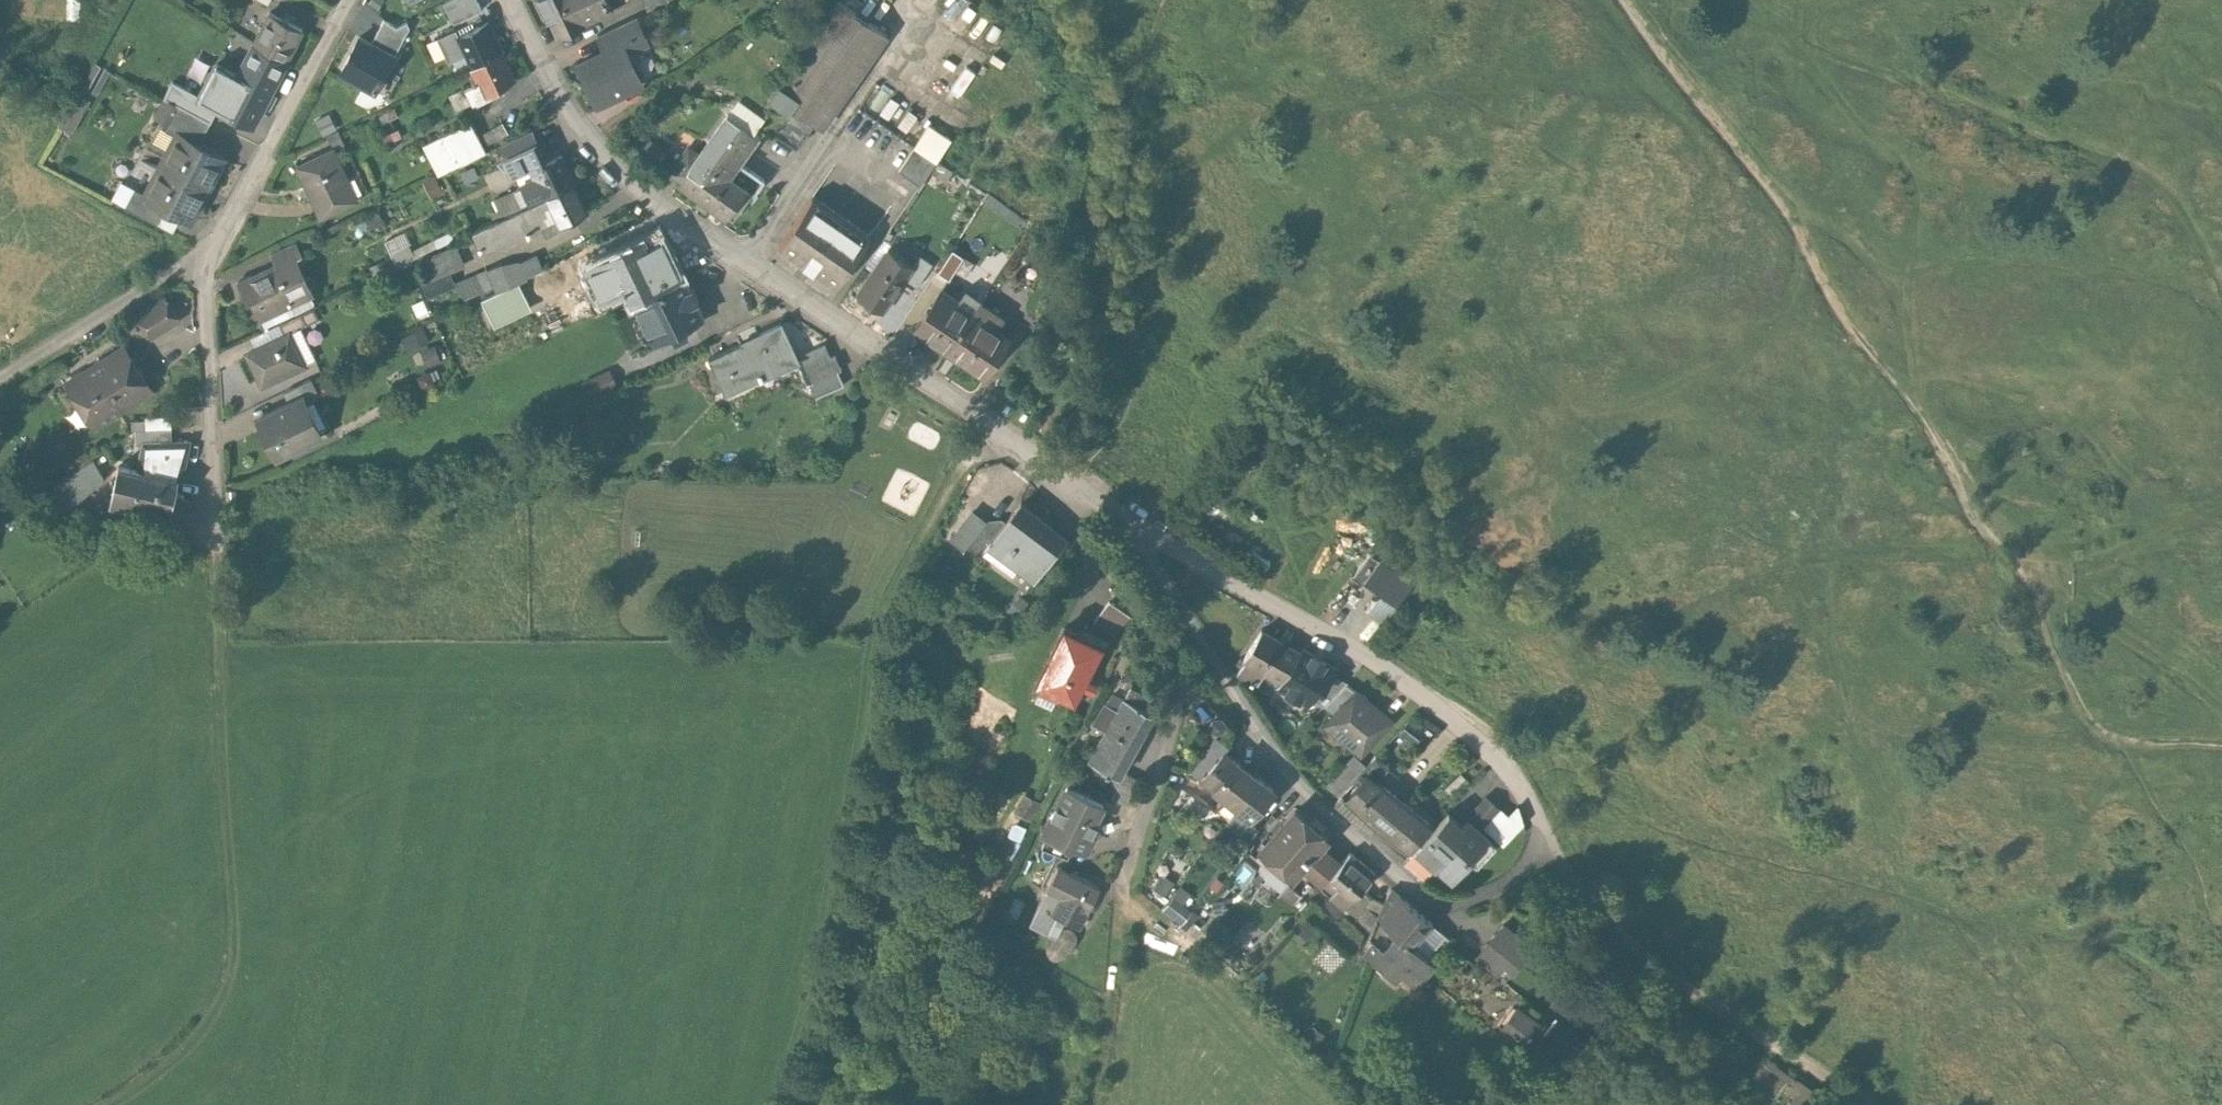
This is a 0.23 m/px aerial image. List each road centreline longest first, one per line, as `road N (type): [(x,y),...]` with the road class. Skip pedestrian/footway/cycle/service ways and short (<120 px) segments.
road 1 (track): [(213,241),(235,958),(160,1068),(104,1104)]
road 2 (residential): [(1112,513),(628,182),(570,125),(508,0)]
road 3 (track): [(769,1104),(889,611),(990,425)]
road 4 (residential): [(1112,513),(1172,593),(1303,808),(1420,907),(1448,916),(1530,888),(1544,864),(1539,816)]
road 5 (residential): [(1112,513),(1380,671),(1486,758),(1539,816)]
road 6 (track): [(1618,941),(1668,988),(1854,1104)]
road 7 (residential): [(352,0),(213,241)]
road 8 (track): [(213,241),(0,380)]
road 9 (residential): [(1539,816),(1618,941)]

